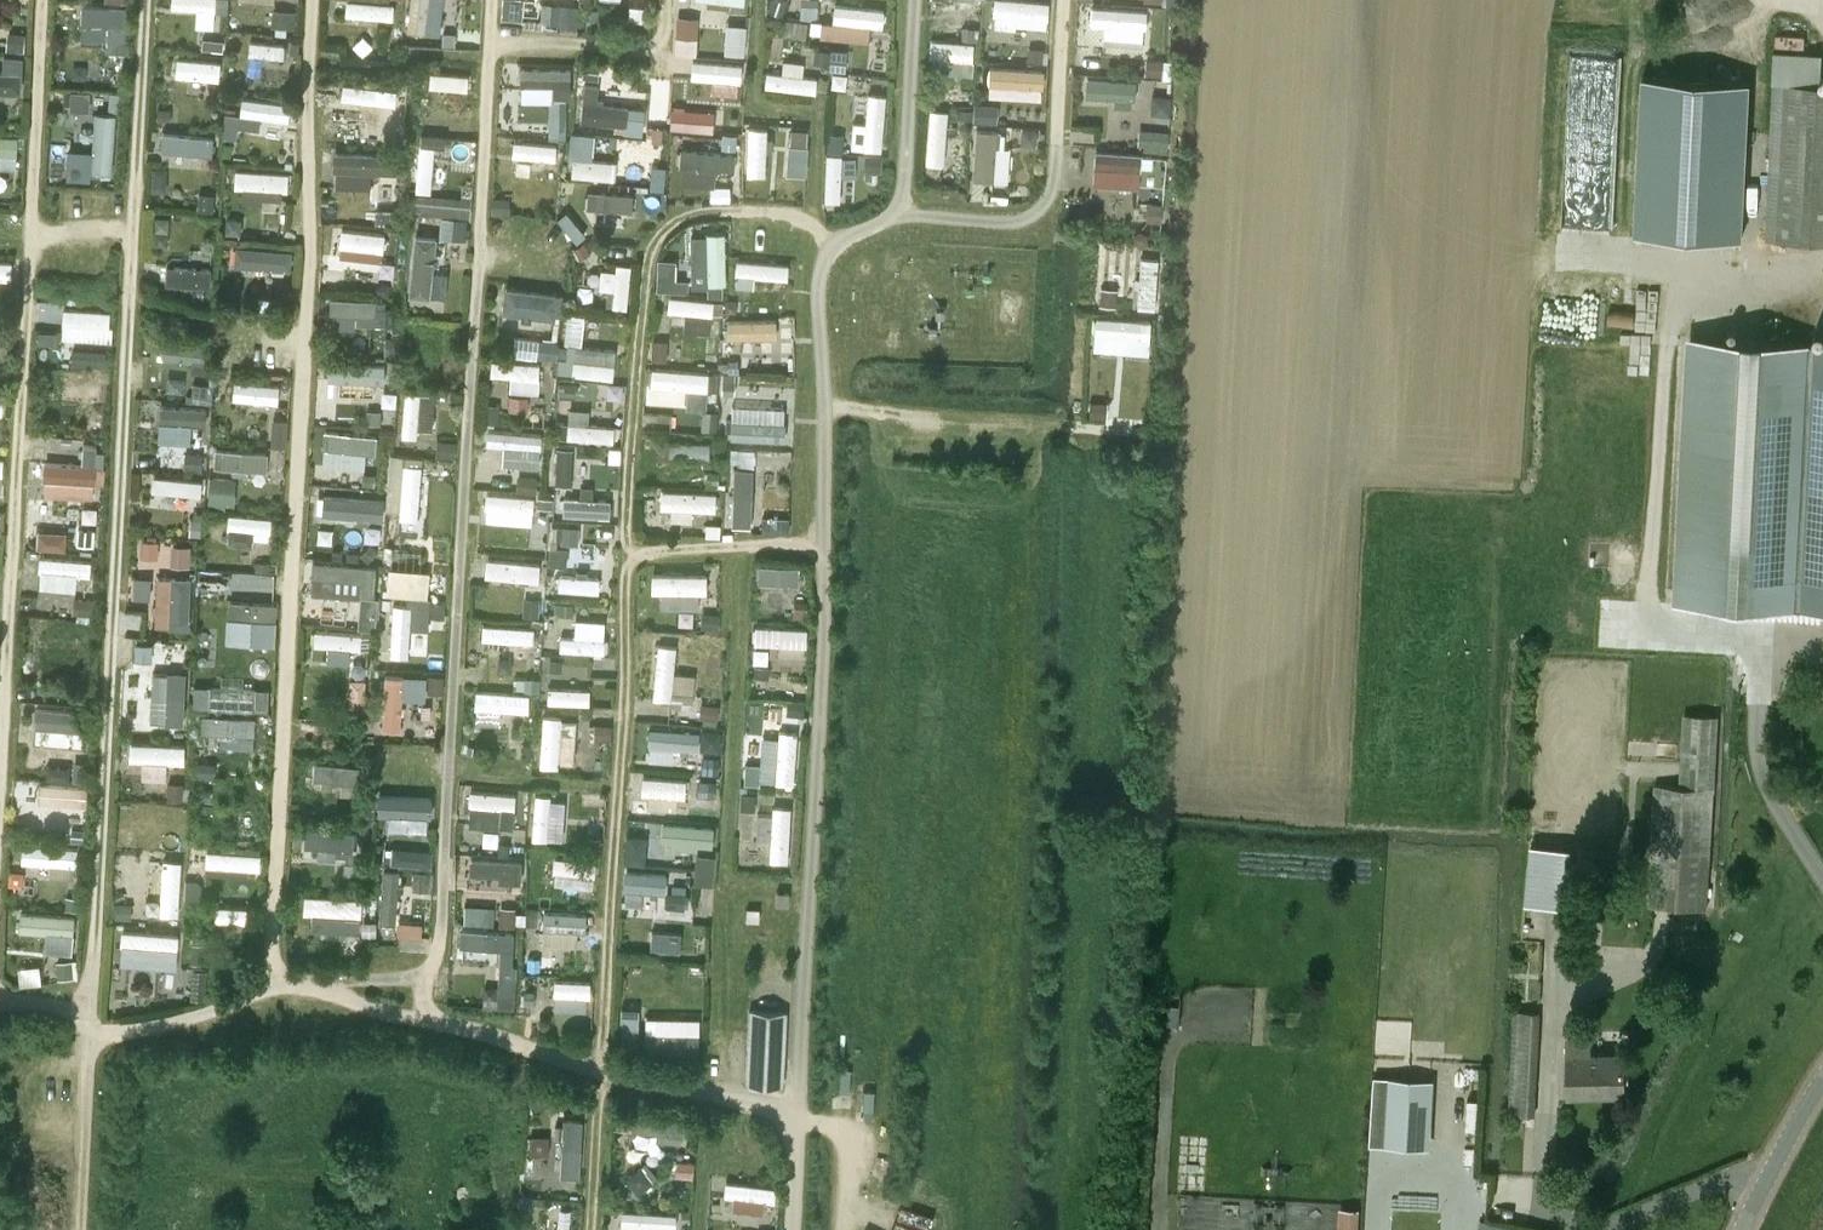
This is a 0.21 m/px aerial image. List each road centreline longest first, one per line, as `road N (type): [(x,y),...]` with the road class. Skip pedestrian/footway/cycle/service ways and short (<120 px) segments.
road 1 (tertiary): [(1739,1229),(1822,1081)]

